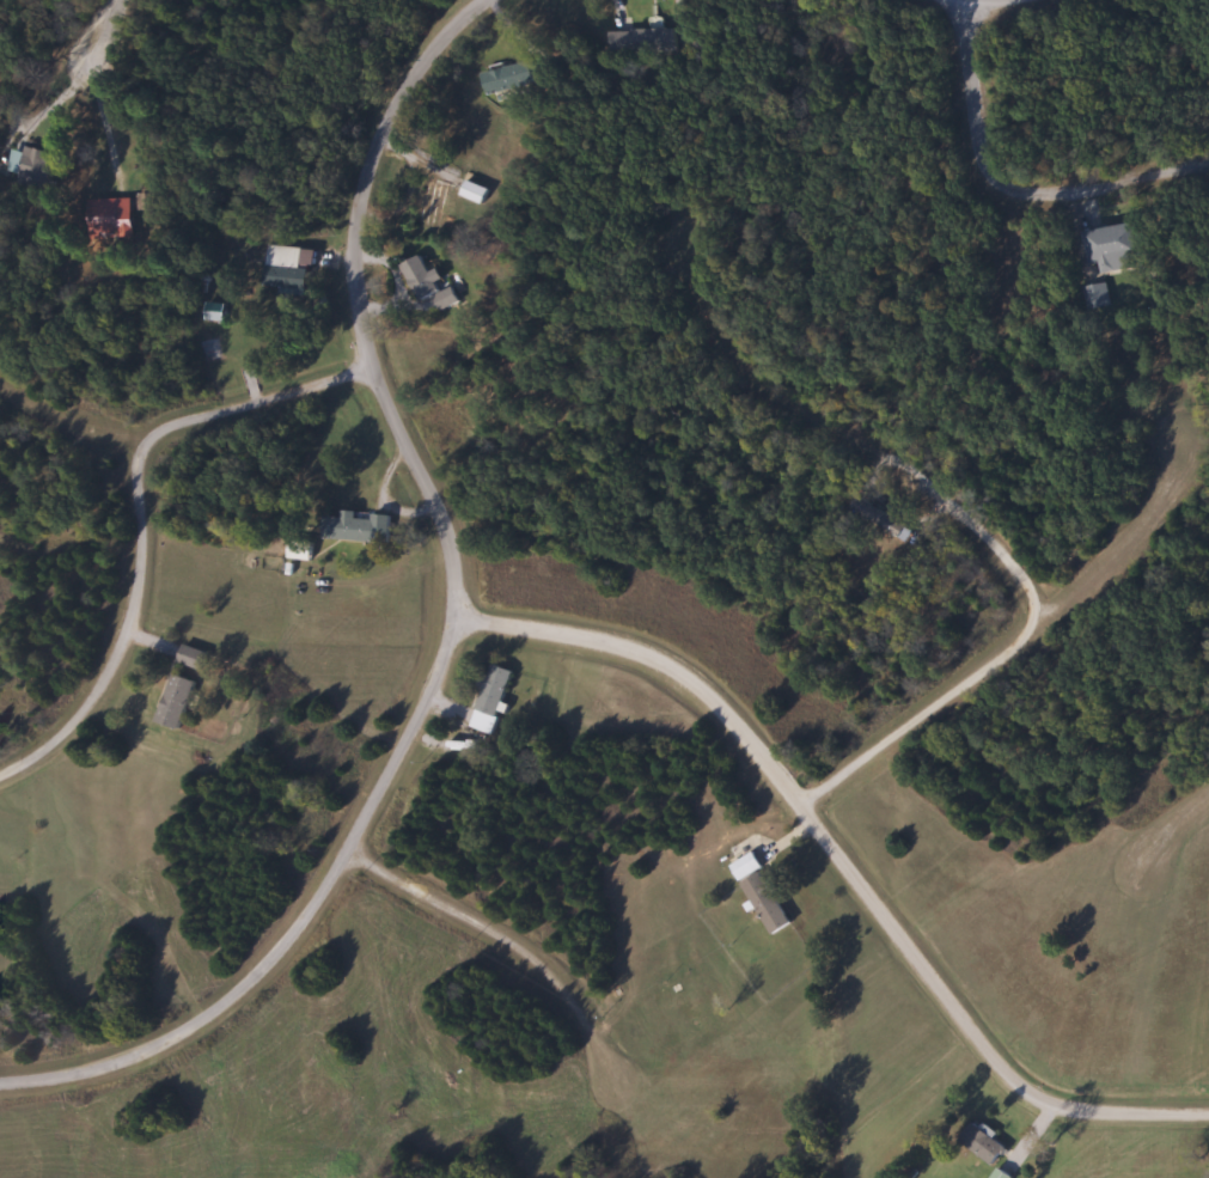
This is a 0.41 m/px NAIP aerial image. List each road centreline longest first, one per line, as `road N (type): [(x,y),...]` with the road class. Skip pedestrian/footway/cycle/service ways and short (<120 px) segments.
road 1 (residential): [(0,1087),(135,1057),(254,981),(359,841),(428,704),(464,621),(465,582),(441,494),(380,370),(361,286),(360,209),(385,108),(484,0)]
road 2 (residential): [(464,621),(599,637),(658,657),(712,688),(1003,1068),(1032,1092),(1073,1109),(1208,1114)]
road 3 (residential): [(1045,622),(1019,569),(936,489),(763,385),(714,325),(677,244)]
road 4 (residential): [(806,804),(1045,622),(1113,597),(1174,480)]
road 5 (residential): [(1208,163),(1064,191),(994,184),(977,139),(963,0)]
road 6 (residential): [(618,1103),(588,1055),(444,922),(336,873)]
road 7 (residential): [(145,561),(146,453),(163,431),(379,365)]
road 8 (residential): [(0,773),(67,732),(100,695),(127,646),(145,561)]
road 9 (residential): [(0,431),(94,496),(145,561)]

